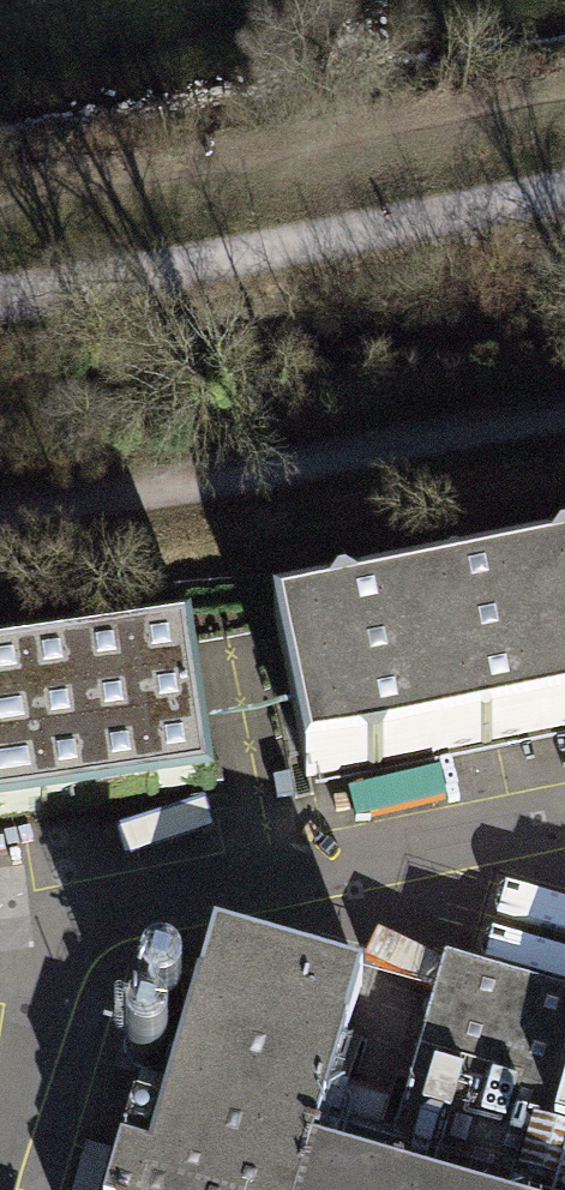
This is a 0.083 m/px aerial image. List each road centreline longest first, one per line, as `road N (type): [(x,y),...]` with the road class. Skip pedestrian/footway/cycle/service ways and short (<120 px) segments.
road 1 (track): [(0,513),(366,455),(564,414)]
road 2 (track): [(564,198),(315,248),(0,292)]

